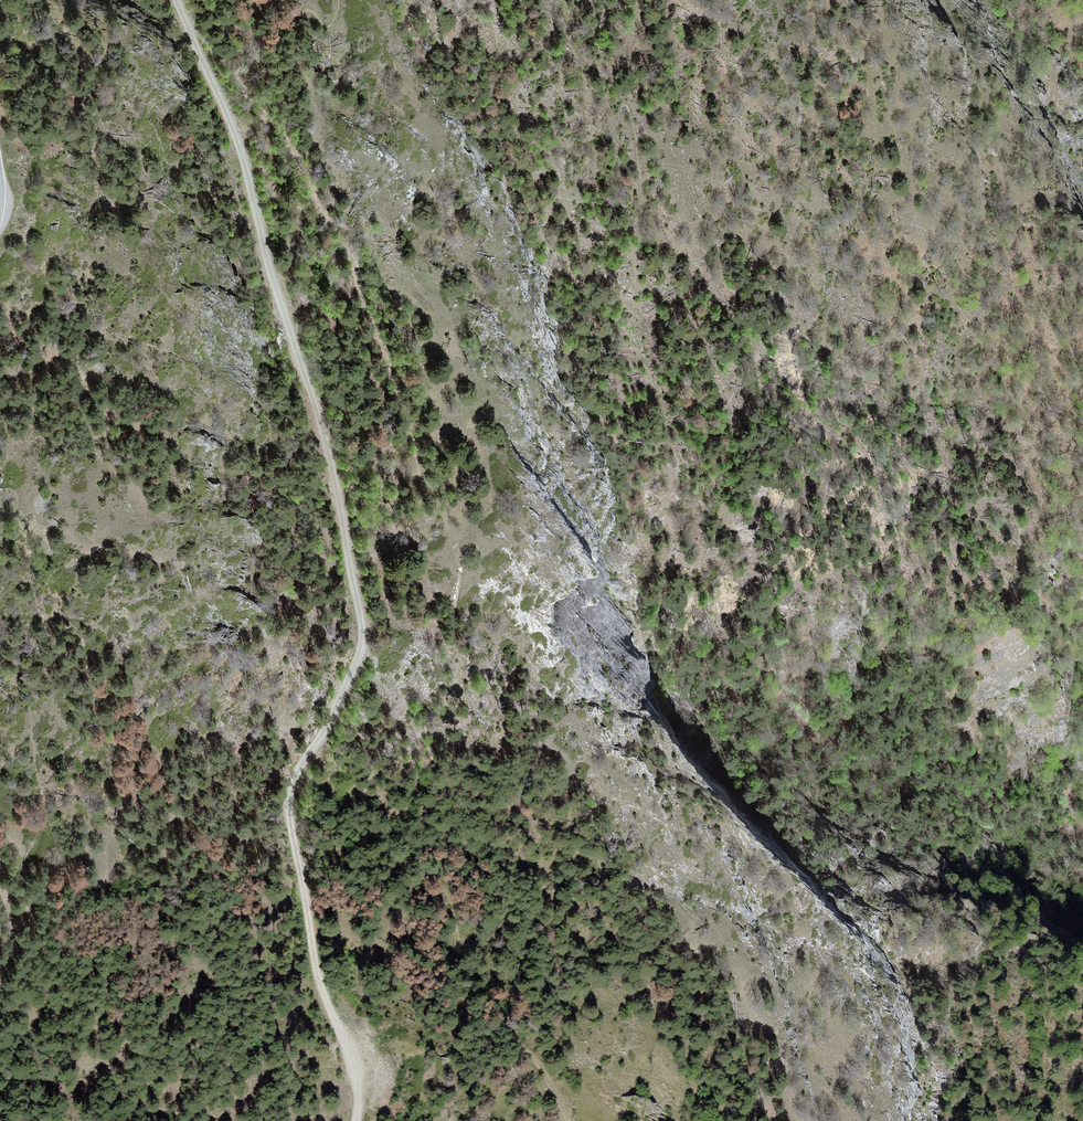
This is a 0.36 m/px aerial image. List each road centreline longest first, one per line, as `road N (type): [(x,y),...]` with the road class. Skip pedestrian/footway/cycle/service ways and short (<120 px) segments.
road 1 (motorway): [(63,0),(611,1120)]
road 2 (motorway): [(91,0),(168,109),(392,336),(634,514),(880,644),(1082,713)]
road 3 (track): [(357,1120),(361,1096),(319,995),(276,828),(280,793),(376,644),(229,136),(177,22)]
road 4 (track): [(567,1120),(550,1079),(488,1024),(470,992),(424,816),(419,787),(457,678),(452,635),(461,569),(454,540),(404,453),(352,268),(264,102),(234,66)]
road 5 (motorway): [(787,1120),(612,120),(574,0)]
road 6 (motorway): [(1082,582),(936,510),(715,366),(516,205),(296,0)]

